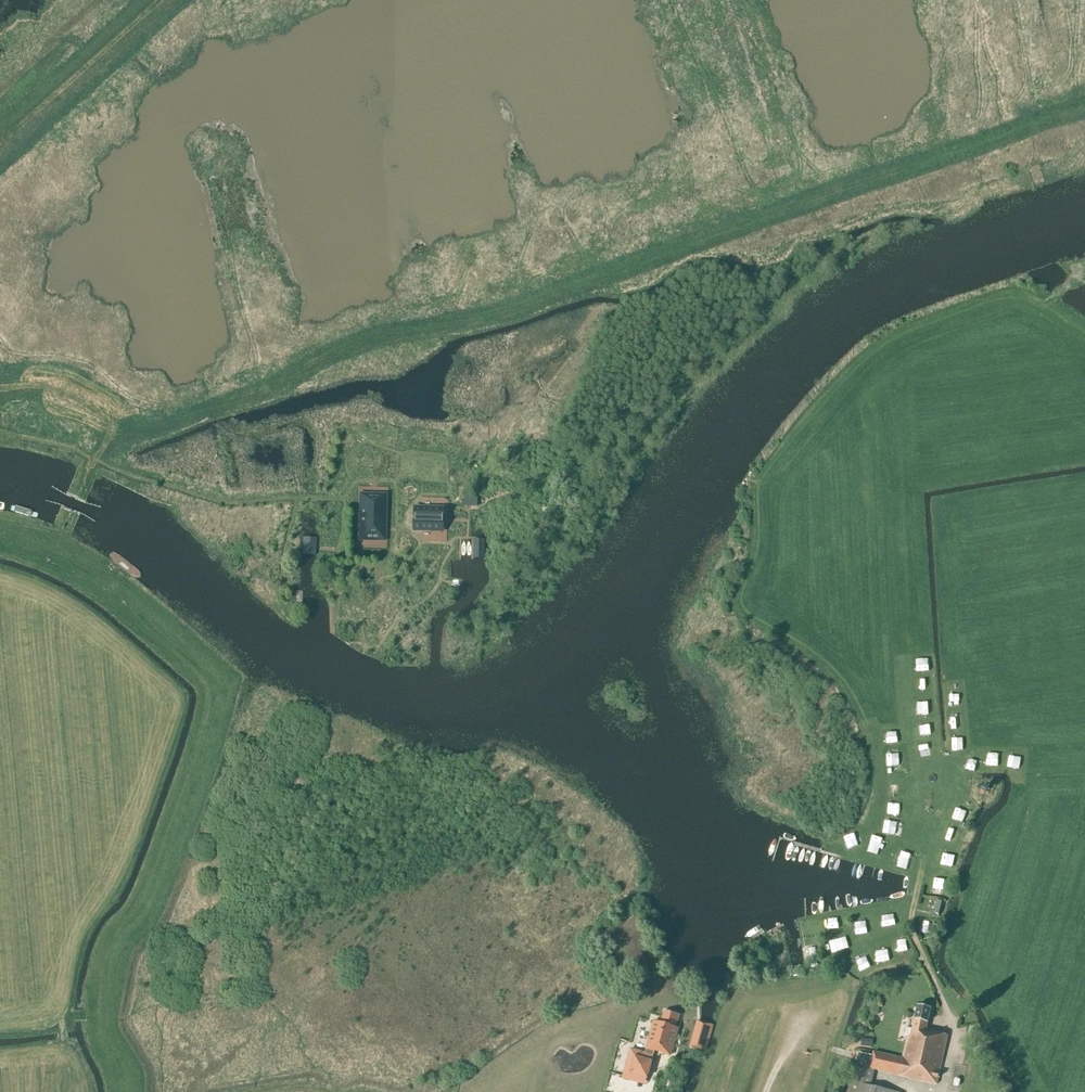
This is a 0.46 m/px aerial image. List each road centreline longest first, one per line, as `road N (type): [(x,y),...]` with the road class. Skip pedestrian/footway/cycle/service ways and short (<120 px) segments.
road 1 (track): [(1084,108),(524,308),(367,340),(265,389),(142,433),(105,425)]
road 2 (track): [(162,0),(0,143)]
road 3 (track): [(0,395),(45,392),(105,425),(75,497)]

